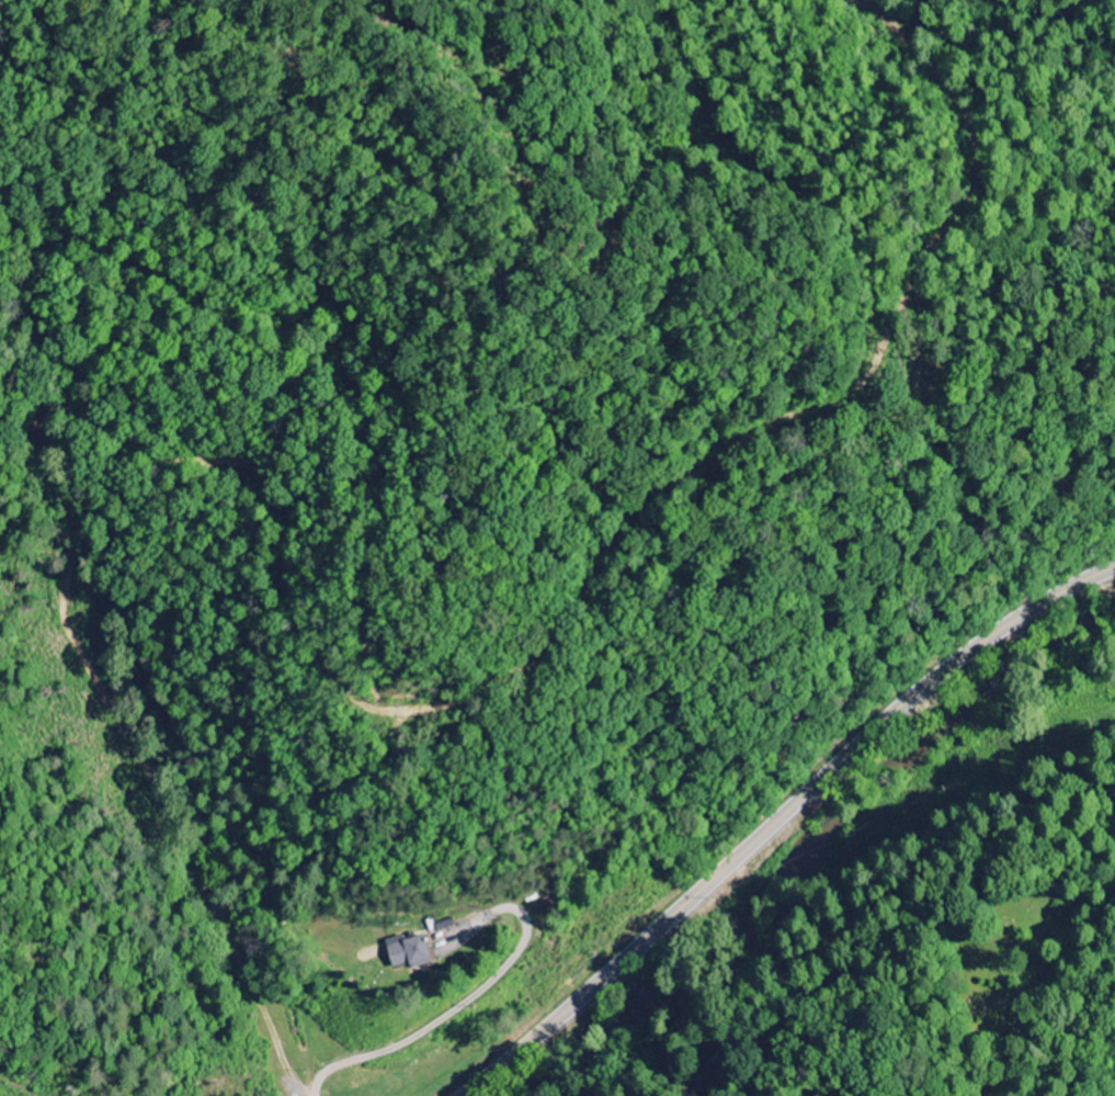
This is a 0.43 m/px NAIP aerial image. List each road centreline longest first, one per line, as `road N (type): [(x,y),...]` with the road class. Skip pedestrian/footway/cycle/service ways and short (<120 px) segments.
road 1 (secondary): [(460,1095),(904,703),(978,645),(1114,568)]

